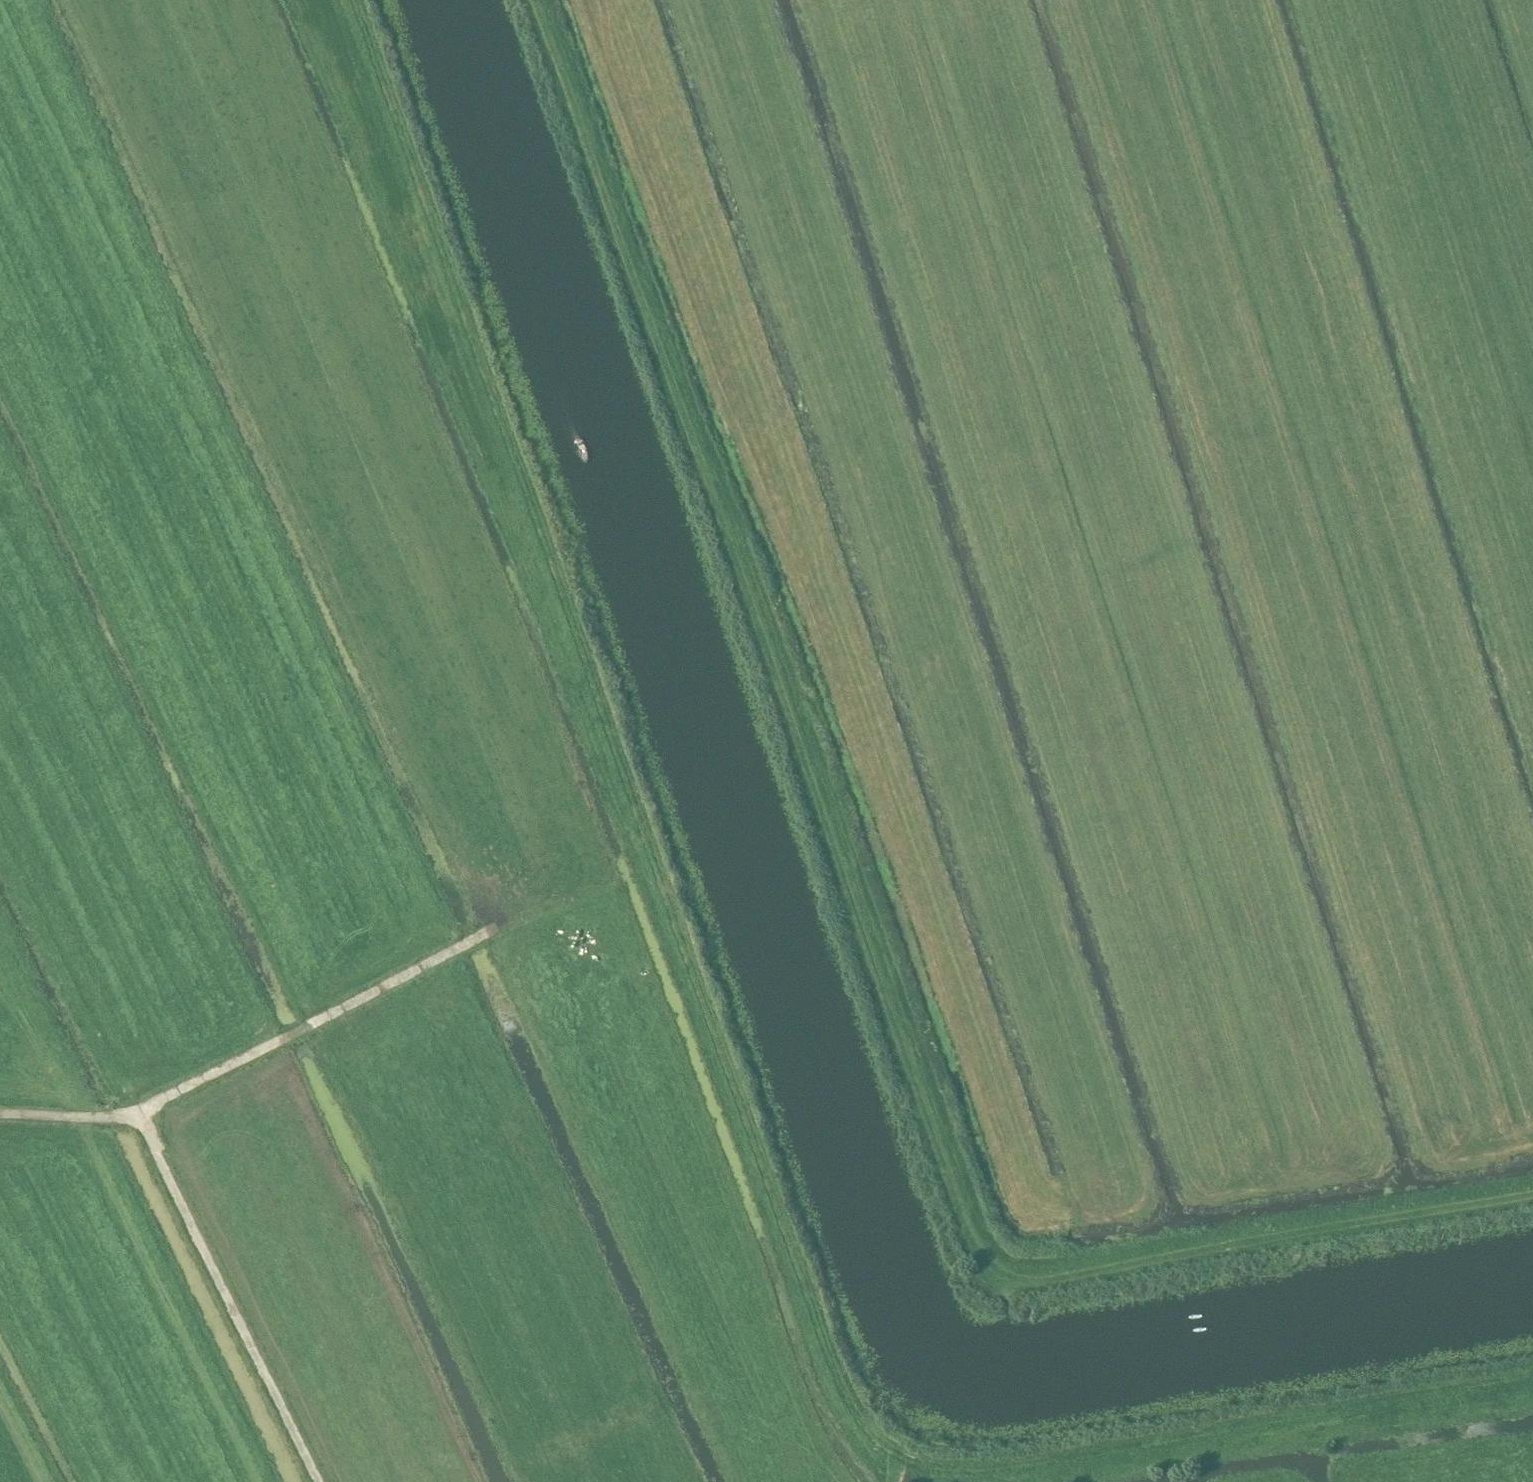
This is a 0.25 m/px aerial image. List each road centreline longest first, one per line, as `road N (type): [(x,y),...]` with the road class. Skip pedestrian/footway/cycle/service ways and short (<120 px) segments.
road 1 (track): [(532,0),(978,1265),(997,1283),(1027,1285),(1532,1195)]
road 2 (track): [(0,1113),(118,1119),(139,1112),(486,935)]
road 3 (track): [(318,1481),(139,1112)]

